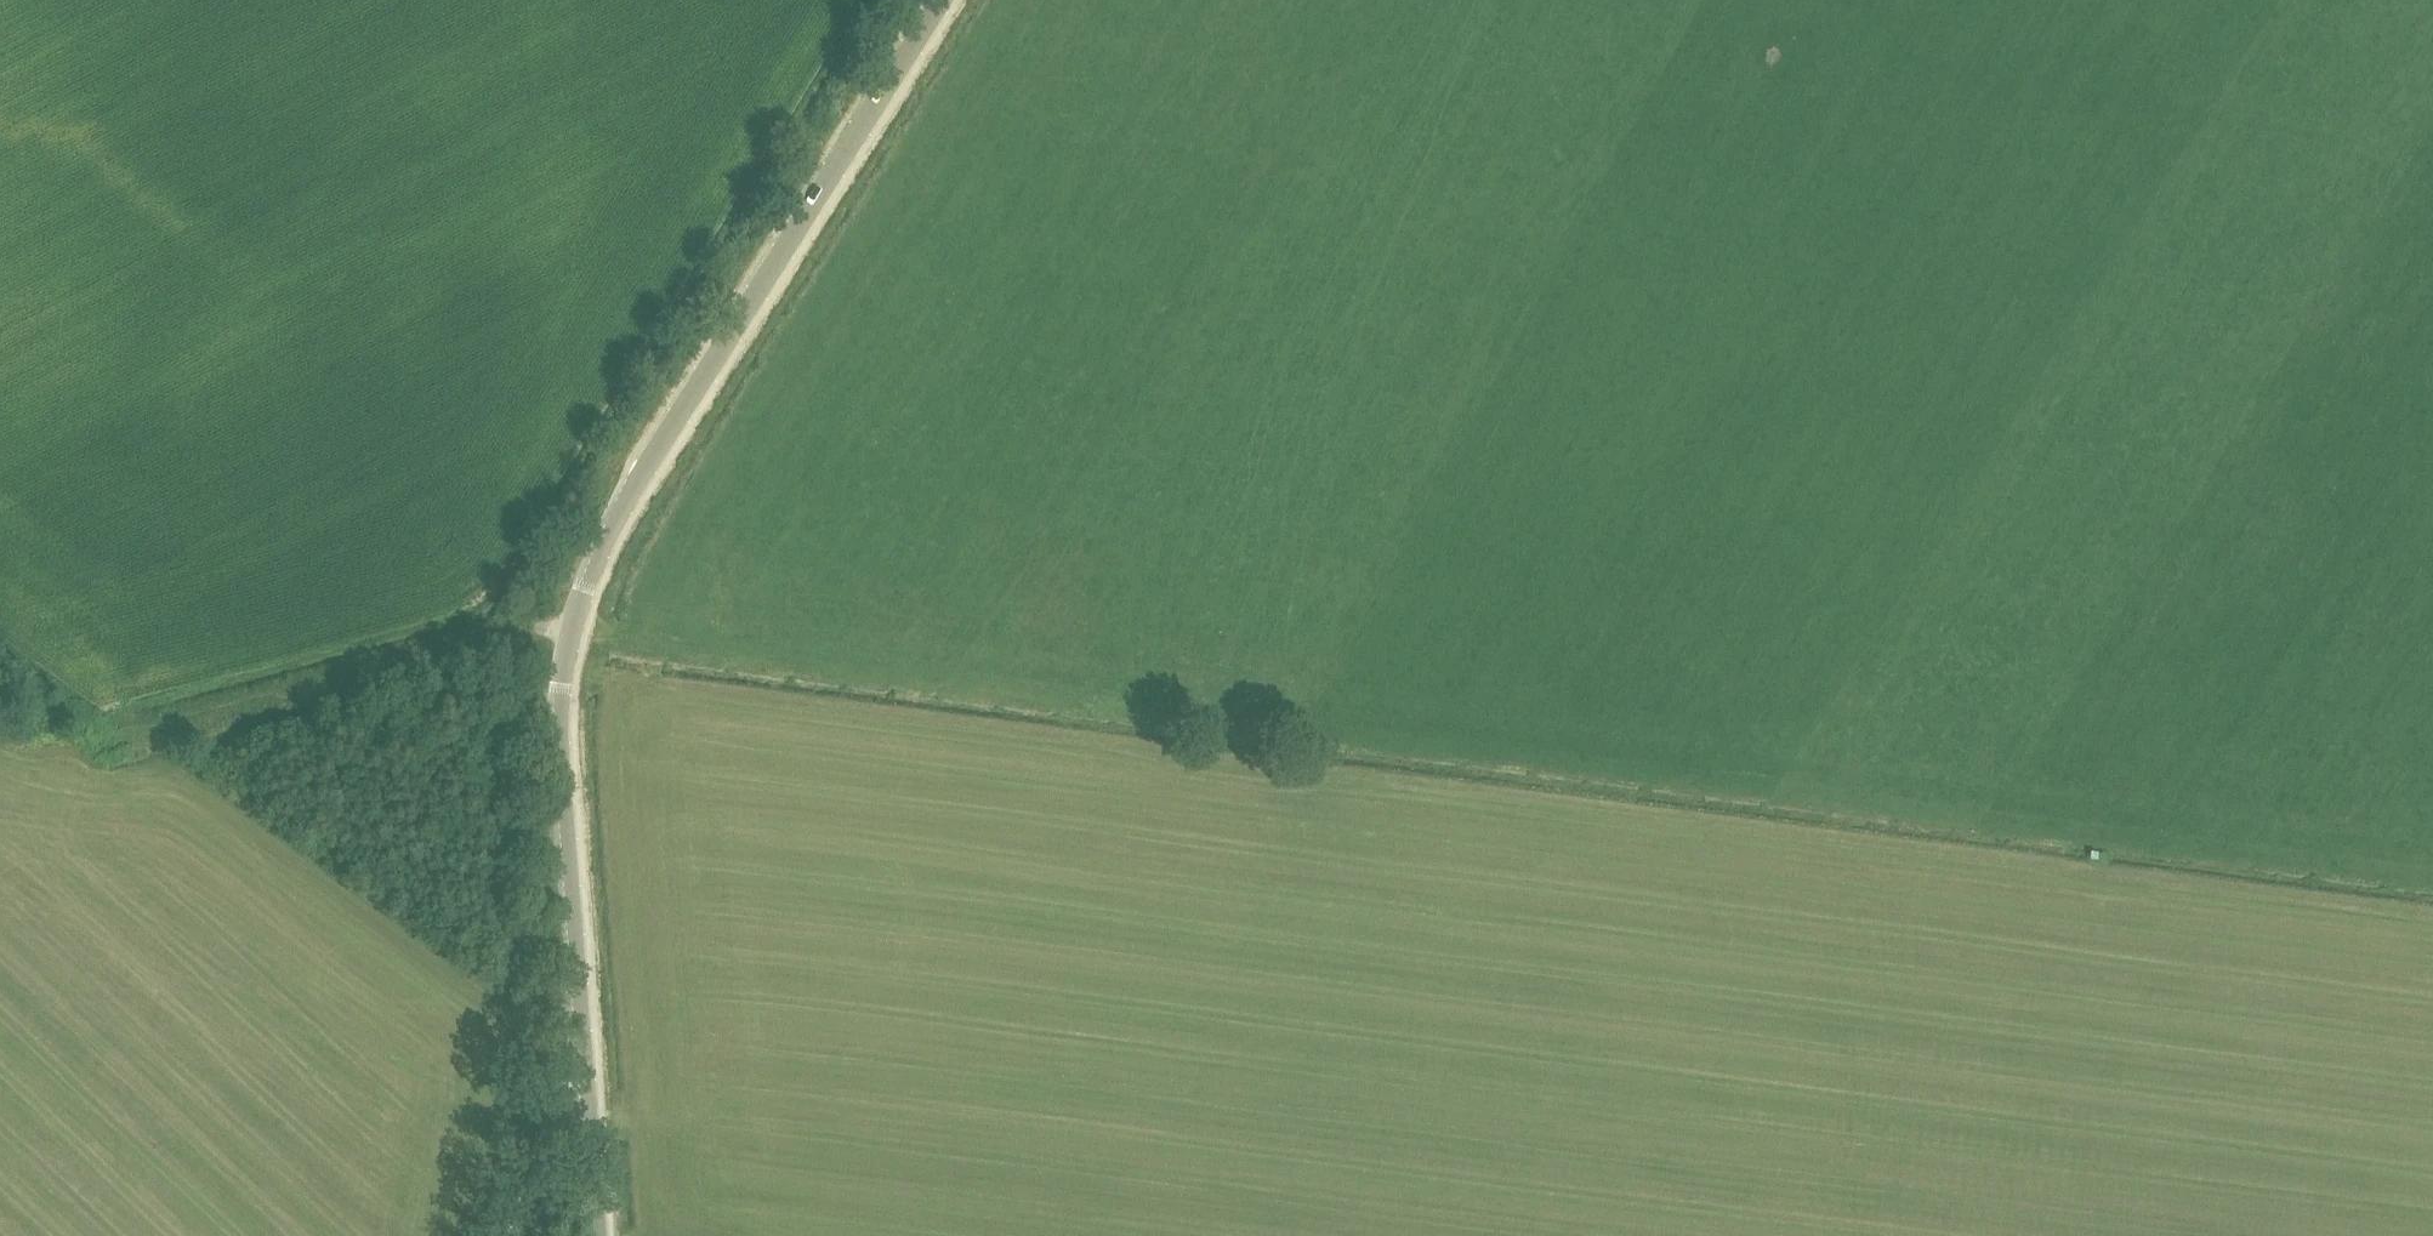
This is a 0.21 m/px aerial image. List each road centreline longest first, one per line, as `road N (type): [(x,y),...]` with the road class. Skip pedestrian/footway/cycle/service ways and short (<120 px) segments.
road 1 (unclassified): [(606,1235),(562,724),(571,638),(607,539),(648,468),(943,0)]
road 2 (track): [(587,1009),(512,1235)]

